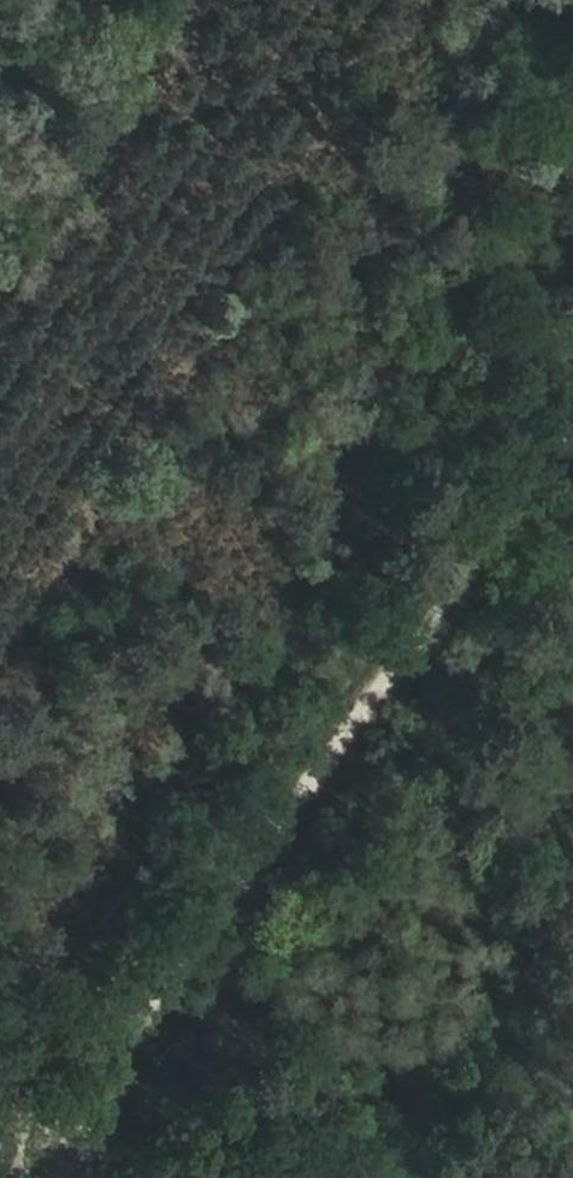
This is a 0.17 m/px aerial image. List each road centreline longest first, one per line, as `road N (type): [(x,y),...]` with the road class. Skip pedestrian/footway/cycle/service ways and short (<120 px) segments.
road 1 (track): [(64,1177),(62,1163),(294,809),(572,423)]
road 2 (unclassified): [(128,1177),(0,1149)]

